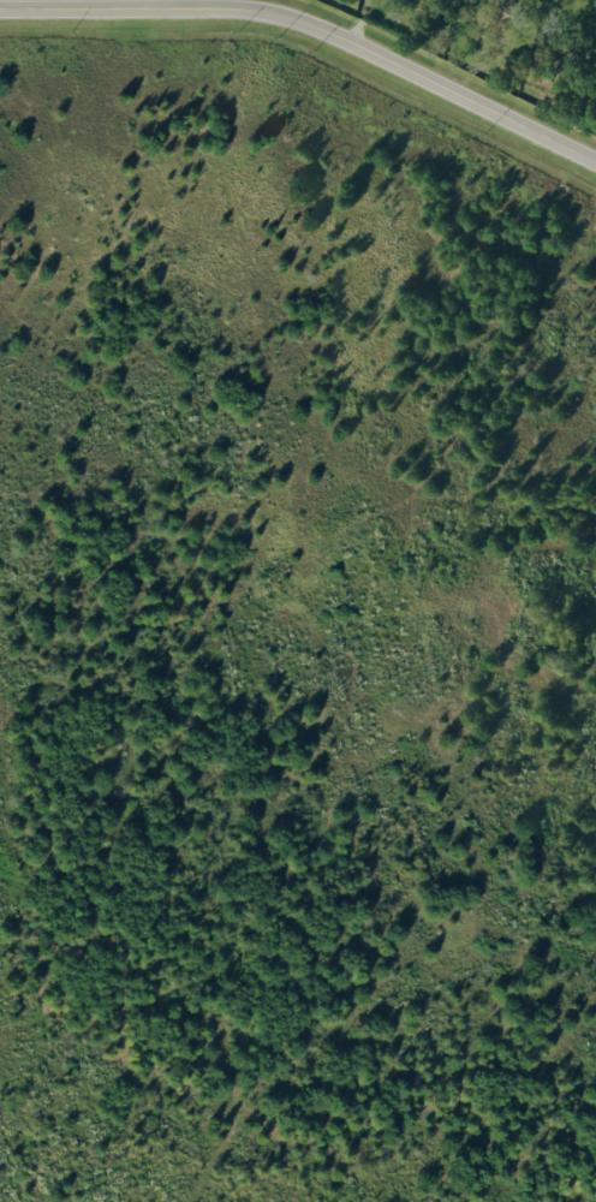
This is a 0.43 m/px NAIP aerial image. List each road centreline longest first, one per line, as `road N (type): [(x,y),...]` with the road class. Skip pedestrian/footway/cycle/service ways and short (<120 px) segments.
road 1 (residential): [(0,21),(211,17),(346,50),(595,169)]

